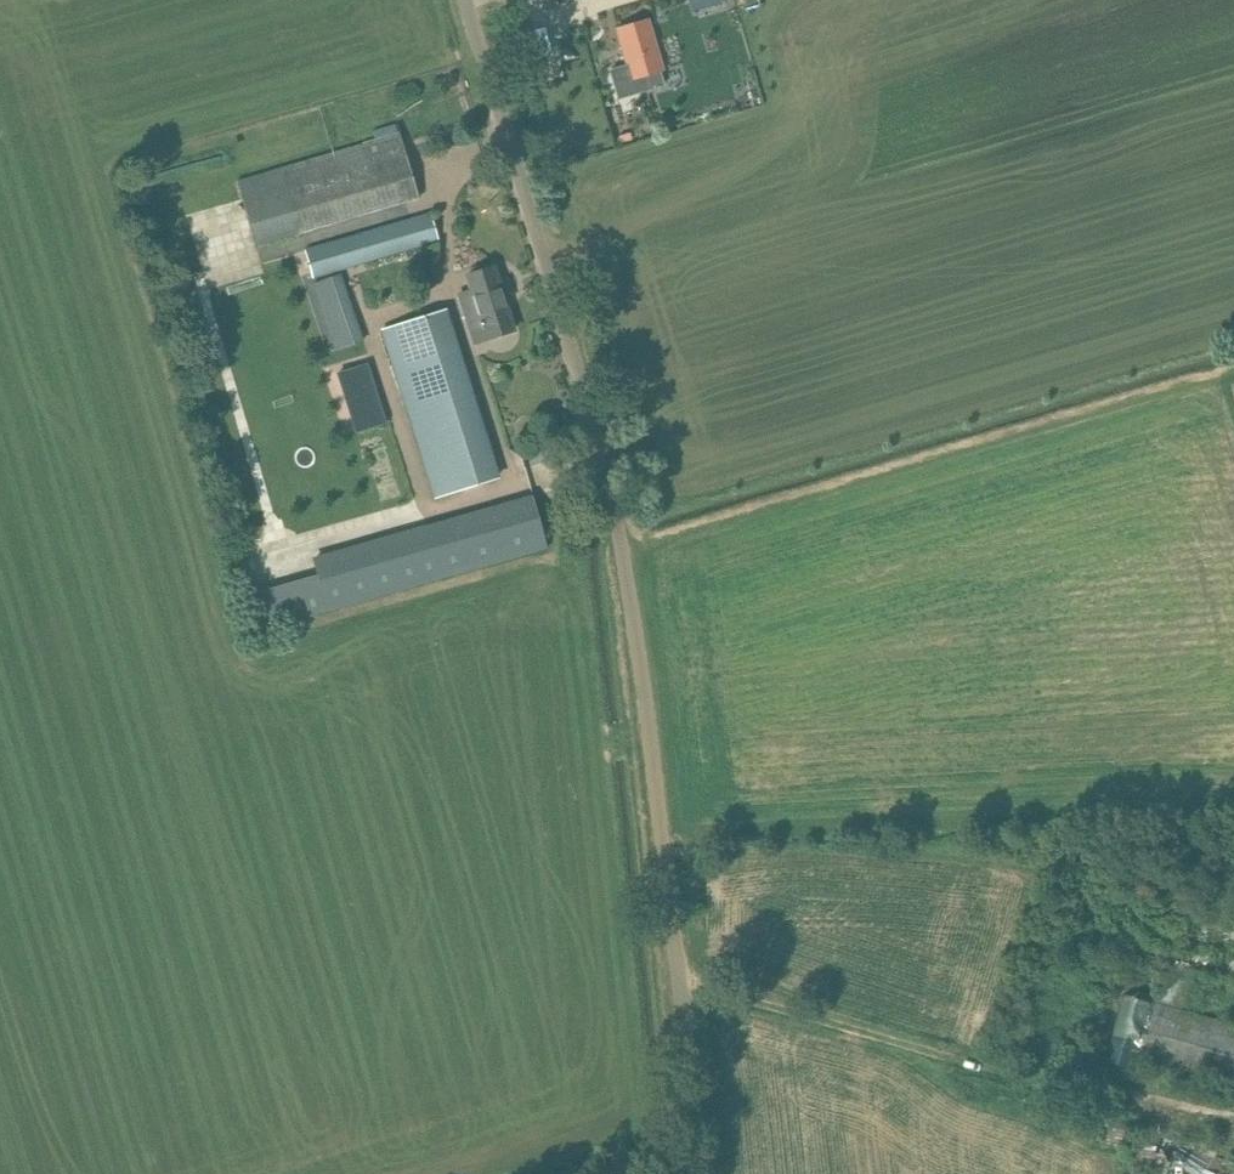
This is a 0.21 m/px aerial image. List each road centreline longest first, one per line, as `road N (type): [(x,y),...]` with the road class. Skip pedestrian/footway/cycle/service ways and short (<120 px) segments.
road 1 (unclassified): [(698,1173),(622,556),(563,311),(464,0)]

